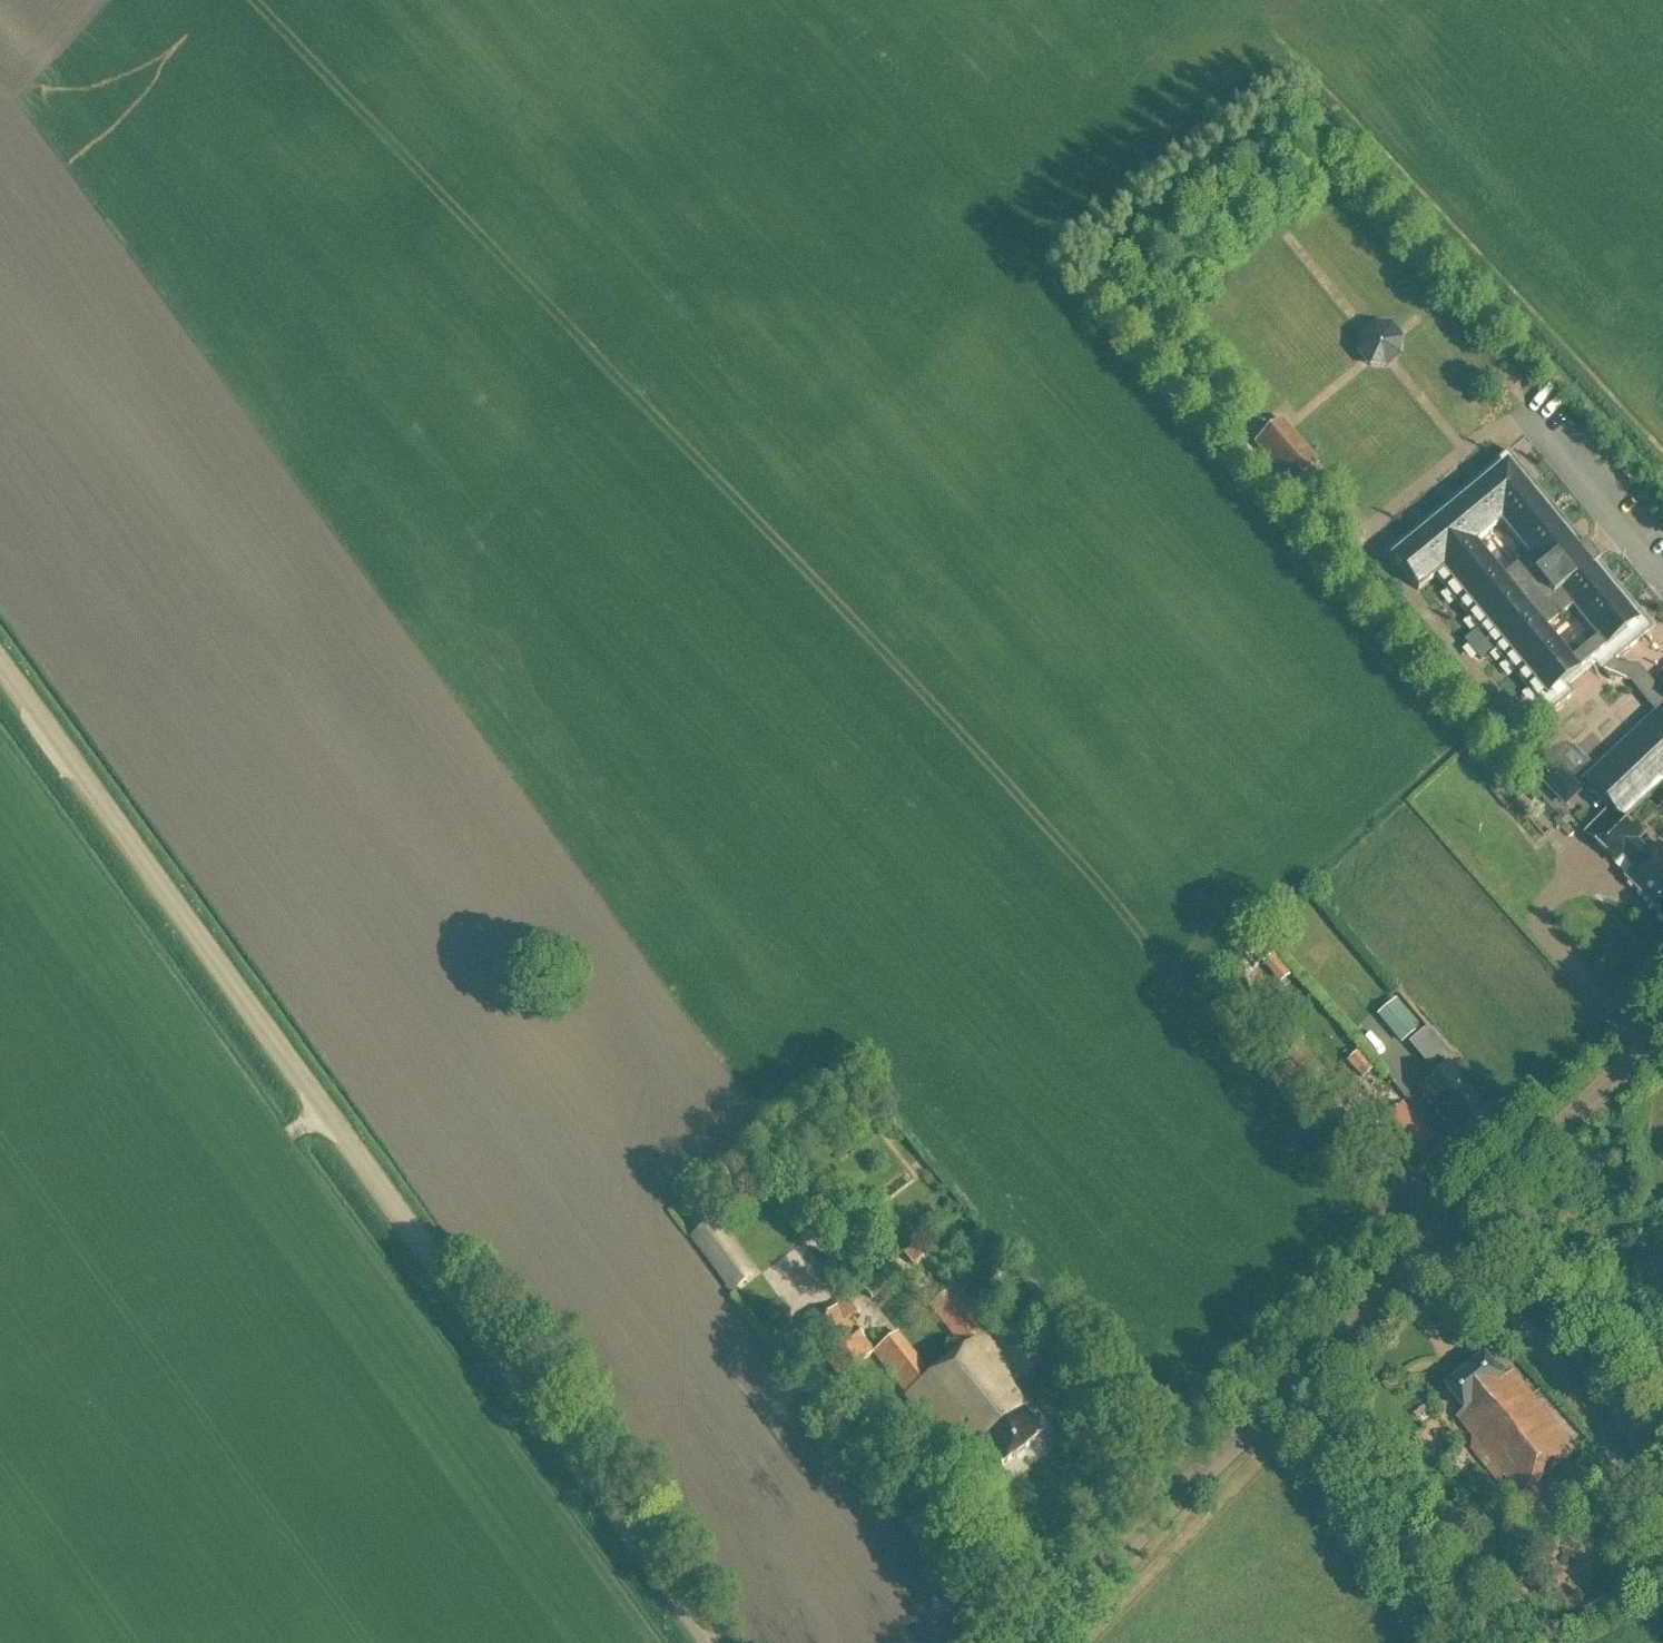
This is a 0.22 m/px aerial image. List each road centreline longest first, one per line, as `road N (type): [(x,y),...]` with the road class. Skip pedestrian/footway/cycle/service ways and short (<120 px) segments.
road 1 (unclassified): [(708,1642),(0,670)]
road 2 (secondary): [(1028,1642),(1444,1241)]
road 3 (unclassified): [(1662,1482),(1444,1241)]
road 4 (secondary): [(1444,1241),(1662,1030)]

